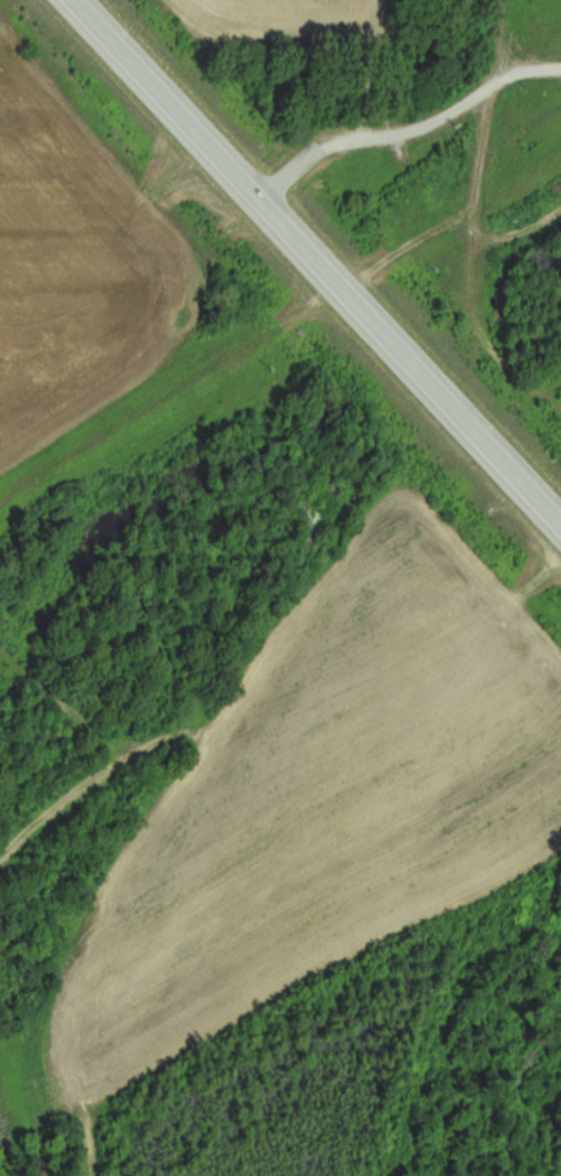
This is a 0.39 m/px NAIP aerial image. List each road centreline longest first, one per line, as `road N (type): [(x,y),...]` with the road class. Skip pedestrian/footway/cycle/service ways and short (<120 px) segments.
road 1 (primary): [(71,0),(560,527)]

